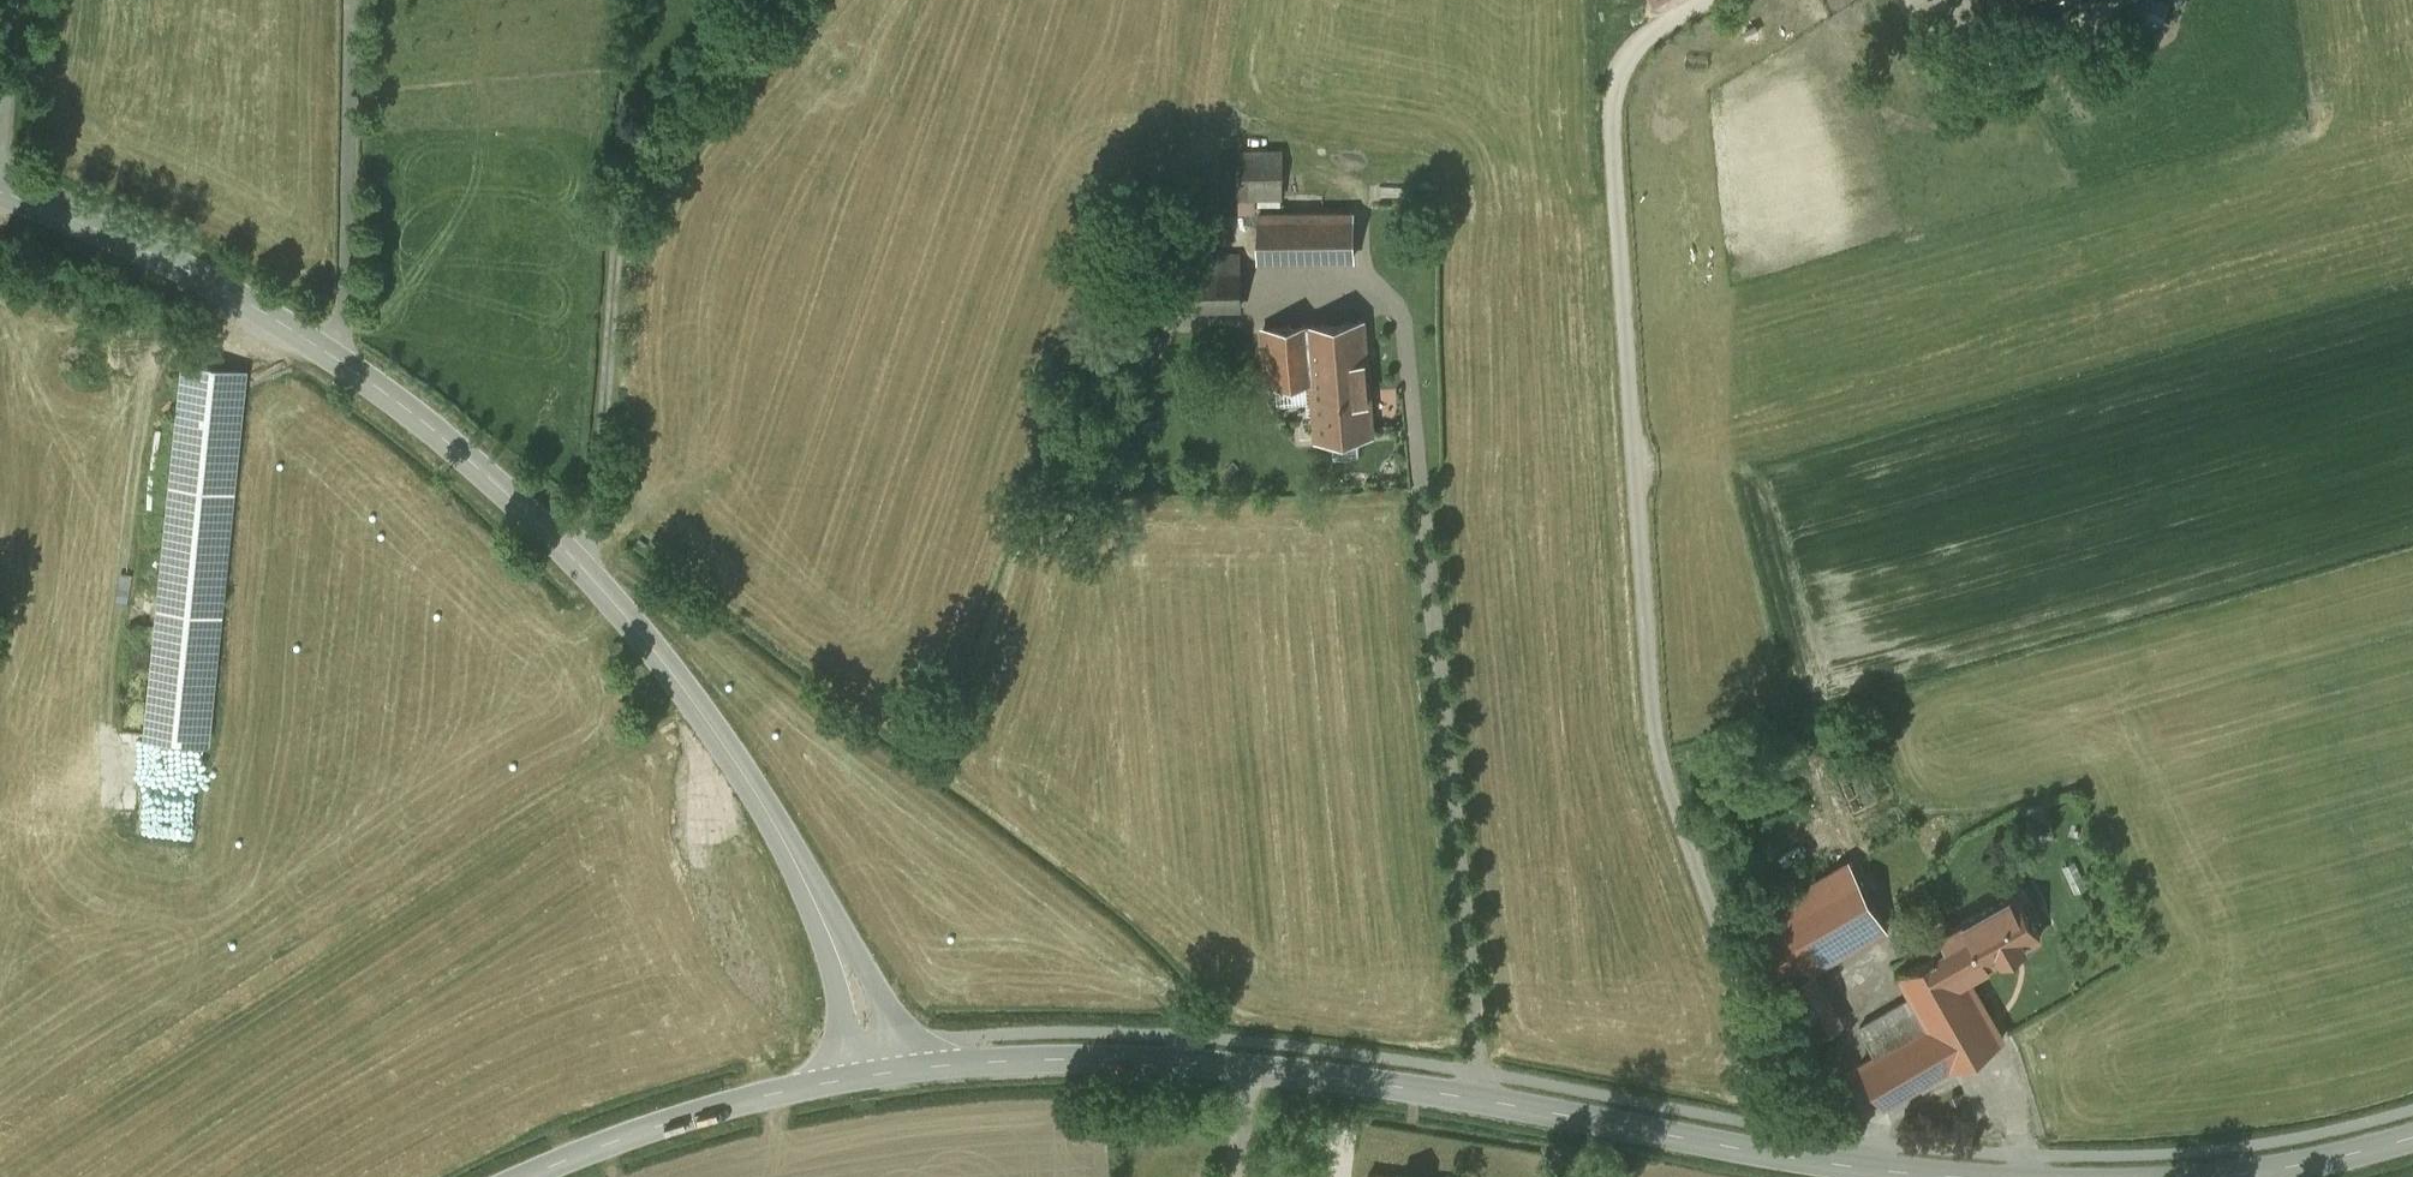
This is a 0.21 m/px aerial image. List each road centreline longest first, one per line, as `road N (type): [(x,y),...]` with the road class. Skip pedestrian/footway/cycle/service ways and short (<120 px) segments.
road 1 (tertiary): [(0,190),(180,267),(284,324),(419,417),(585,567),(672,671),(772,815),(846,964),(878,1073)]
road 2 (tertiary): [(1966,1176),(1796,1157),(1256,1066),(1009,1059),(878,1073)]
road 3 (track): [(566,551),(601,476),(624,166),(634,129),(748,0)]
road 4 (tertiary): [(878,1073),(658,1124),(521,1176)]
road 5 (tertiary): [(2412,1136),(2202,1176)]
road 6 (unclassified): [(19,0),(0,151)]

